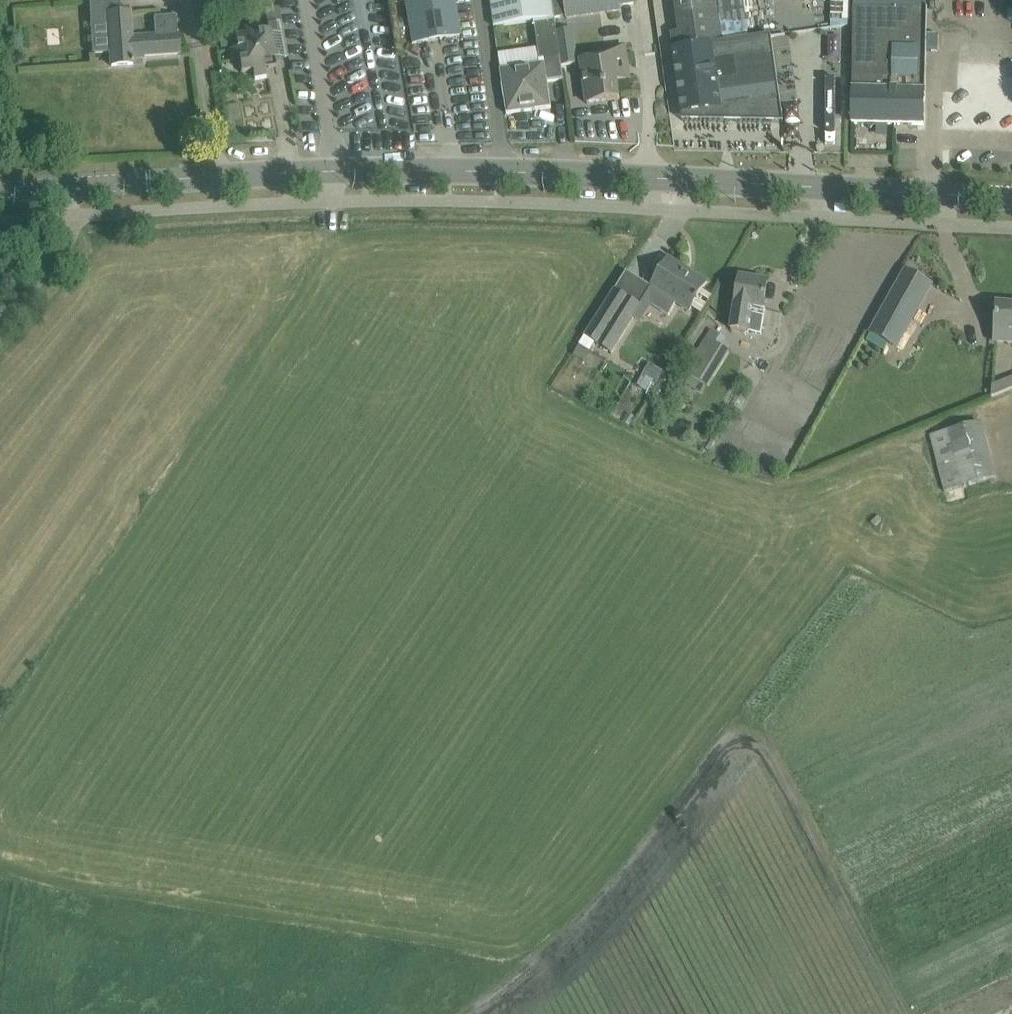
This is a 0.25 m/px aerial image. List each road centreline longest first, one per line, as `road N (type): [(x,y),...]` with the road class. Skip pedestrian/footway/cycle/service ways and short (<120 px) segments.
road 1 (tertiary): [(1011,198),(501,171),(290,172),(0,190)]

